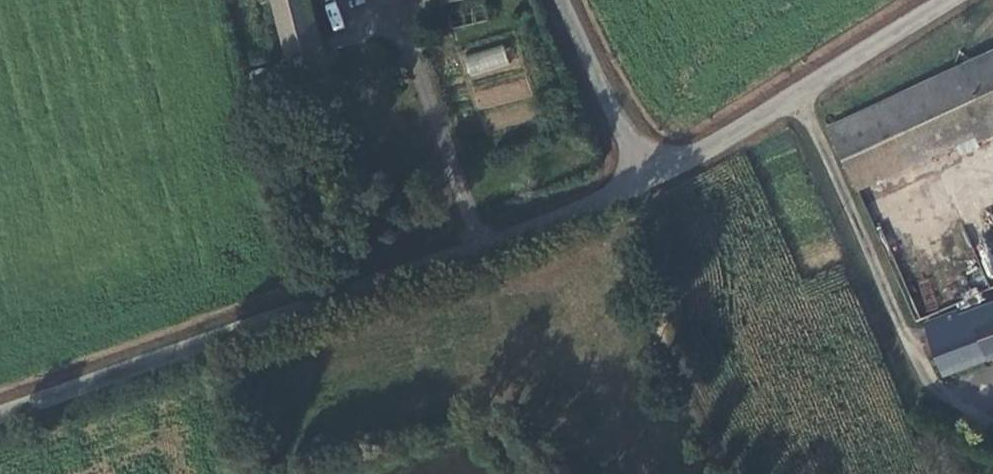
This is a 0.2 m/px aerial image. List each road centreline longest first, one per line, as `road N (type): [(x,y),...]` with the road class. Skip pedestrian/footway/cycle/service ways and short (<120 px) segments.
road 1 (tertiary): [(0,417),(649,185)]
road 2 (unclassified): [(797,96),(898,315)]
road 3 (tertiary): [(566,0),(649,185)]
road 4 (tertiary): [(797,96),(946,0)]
road 5 (tertiary): [(649,185),(797,96)]

